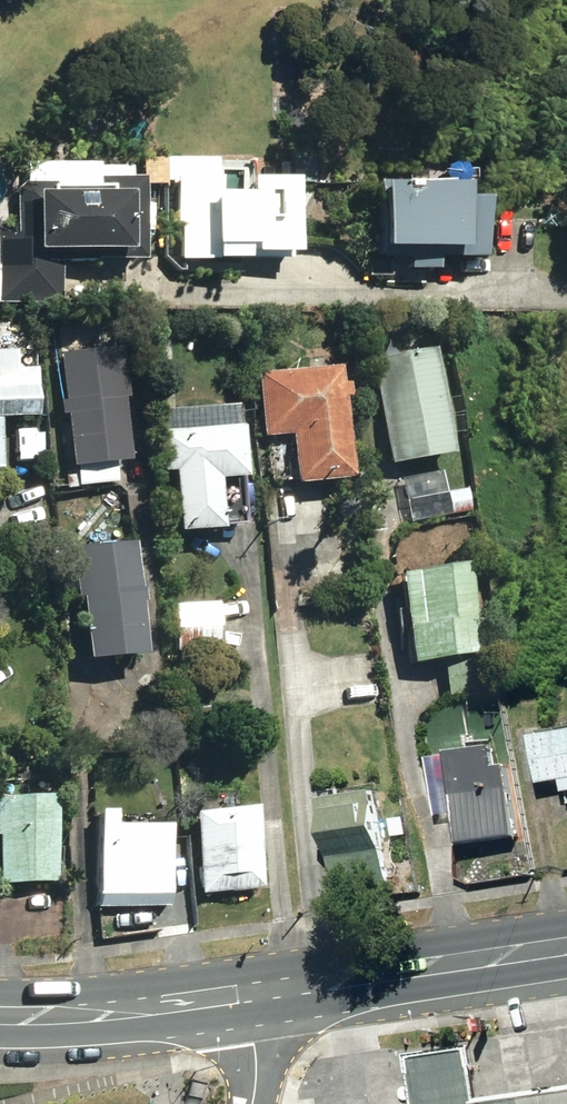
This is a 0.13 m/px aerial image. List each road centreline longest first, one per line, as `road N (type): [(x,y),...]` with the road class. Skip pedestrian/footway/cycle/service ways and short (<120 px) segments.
road 1 (secondary): [(0,1014),(147,1006),(566,944)]

